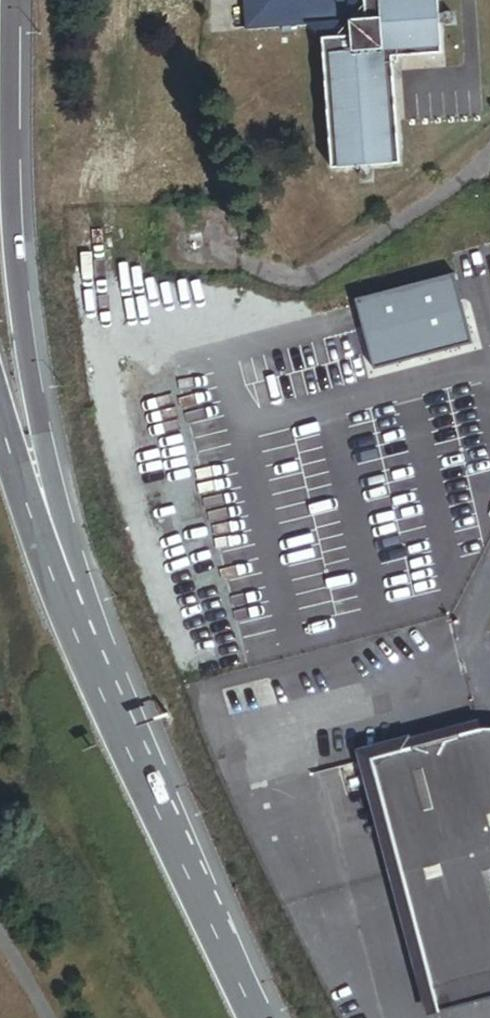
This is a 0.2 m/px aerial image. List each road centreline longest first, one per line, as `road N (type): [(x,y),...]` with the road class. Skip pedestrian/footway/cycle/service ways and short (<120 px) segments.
road 1 (primary): [(127,730),(48,466),(25,347),(9,141),(11,0)]
road 2 (trunk): [(127,730),(24,494),(0,414)]
road 3 (trunk): [(255,1017),(127,730)]

